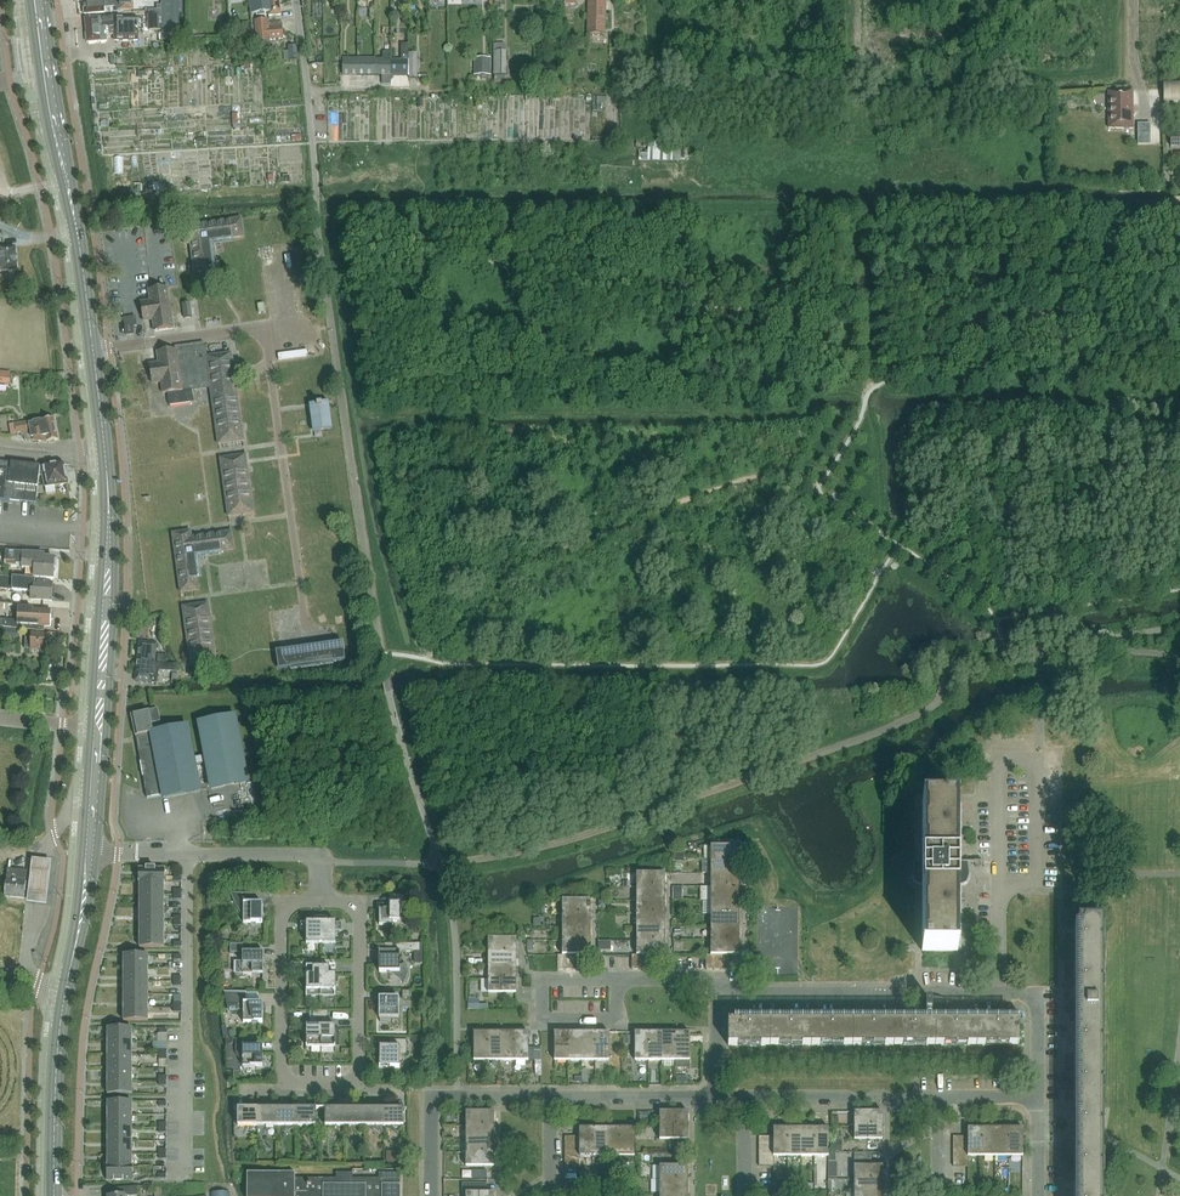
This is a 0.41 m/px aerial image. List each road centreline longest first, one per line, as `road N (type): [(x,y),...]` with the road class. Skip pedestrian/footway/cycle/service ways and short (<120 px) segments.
road 1 (primary): [(98,727),(106,468),(78,234),(37,0)]
road 2 (residential): [(360,903),(358,1077),(301,1083),(282,1072),(282,902)]
road 3 (track): [(315,182),(367,176),(451,147),(582,145),(619,155)]
road 4 (residential): [(998,883),(1037,883),(1037,757),(997,757),(998,857)]
road 5 (residential): [(999,993),(716,993)]
road 6 (residential): [(321,902),(316,856),(117,854)]
road 7 (primary): [(53,1188),(66,987)]
road 8 (residential): [(744,1097),(939,1097)]
road 9 (residential): [(616,979),(543,978),(543,1019),(616,1019)]
road 10 (track): [(413,161),(418,178),(445,188),(583,187)]
road 11 (residential): [(550,1097),(716,1097)]
road 12 (residential): [(1038,1097),(1038,993),(999,993)]
road 13 (primary): [(66,987),(89,854)]
road 14 (primary): [(89,854),(98,727)]

